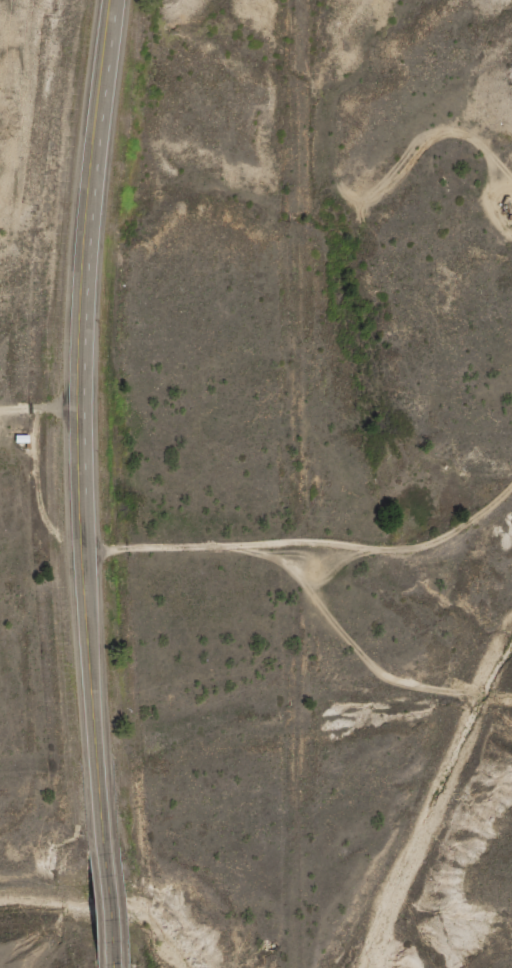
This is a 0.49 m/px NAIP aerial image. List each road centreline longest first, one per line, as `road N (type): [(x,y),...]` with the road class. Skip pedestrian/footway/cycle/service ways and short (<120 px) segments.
road 1 (primary): [(115,0),(80,404),(104,851)]
road 2 (residential): [(511,410),(82,548)]

